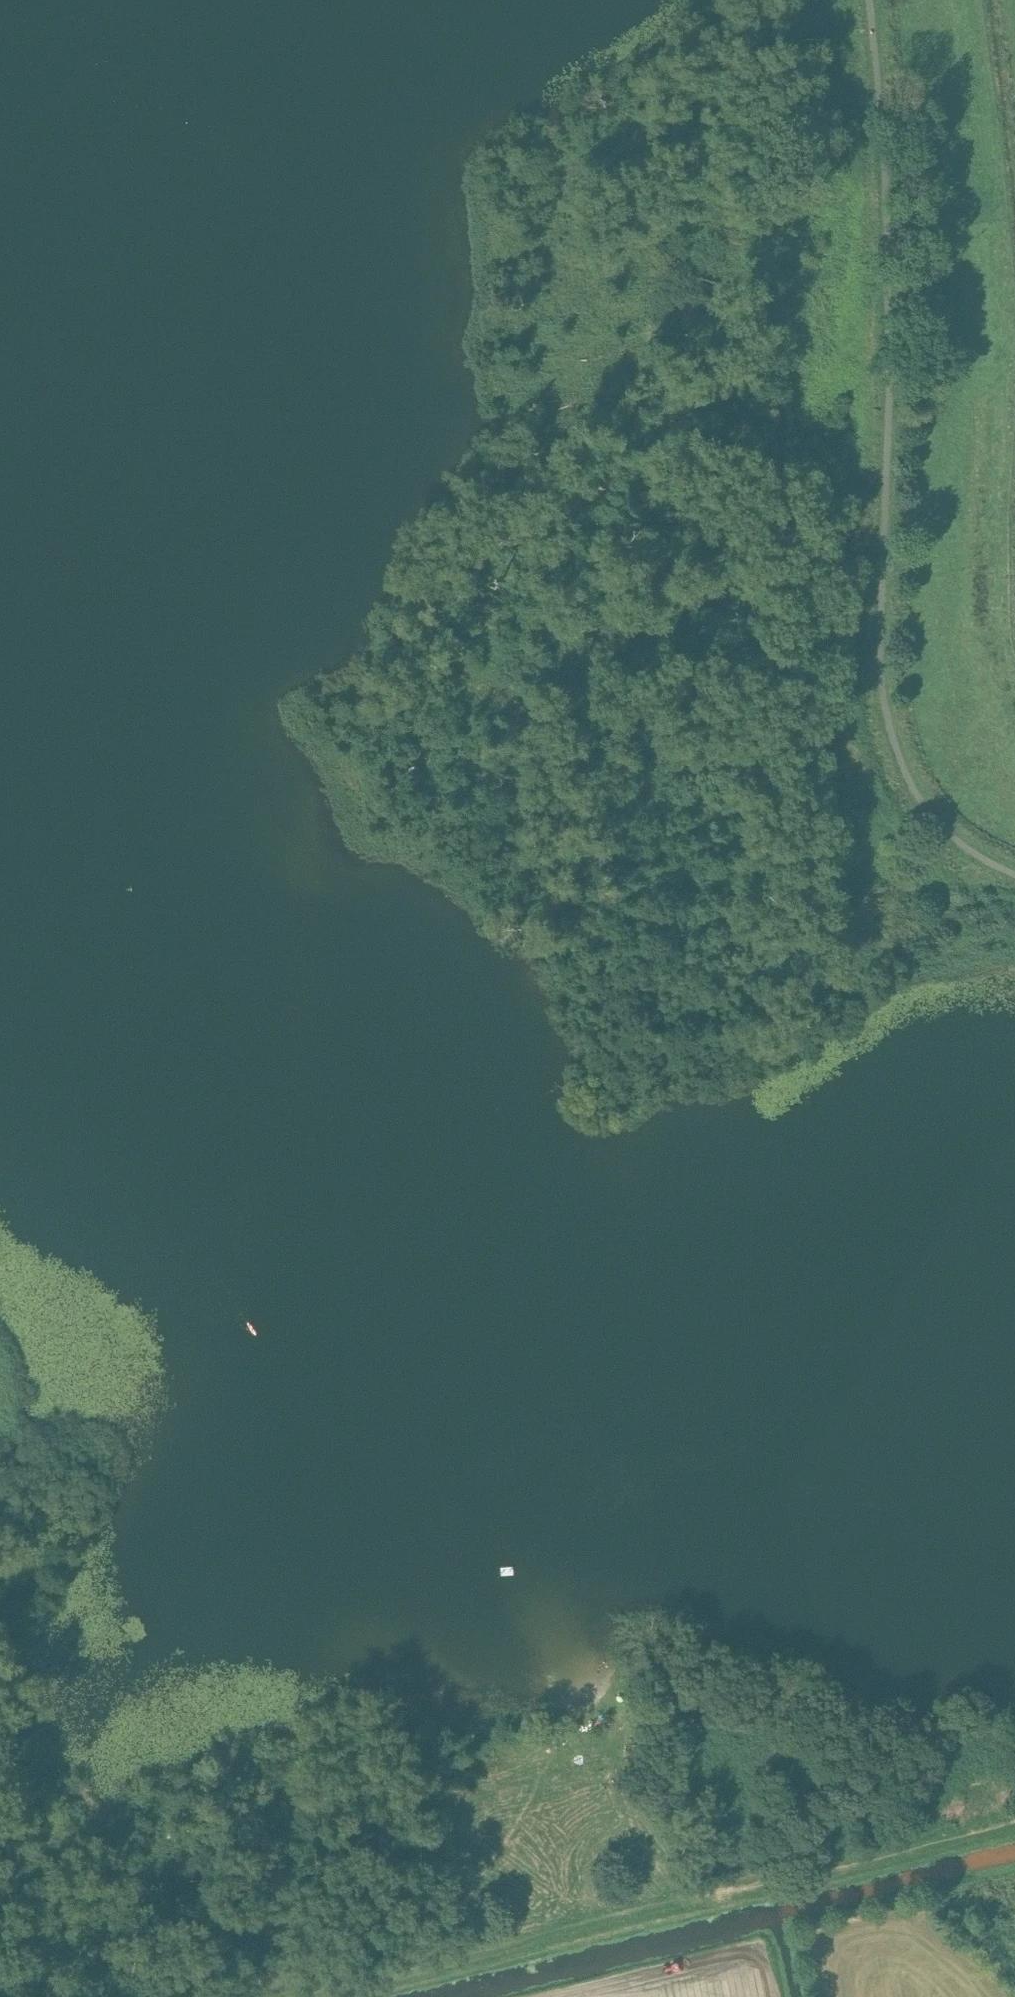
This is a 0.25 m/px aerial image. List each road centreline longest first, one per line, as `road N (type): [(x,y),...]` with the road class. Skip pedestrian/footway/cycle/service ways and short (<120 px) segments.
road 1 (track): [(318,1996),(1014,1841)]

